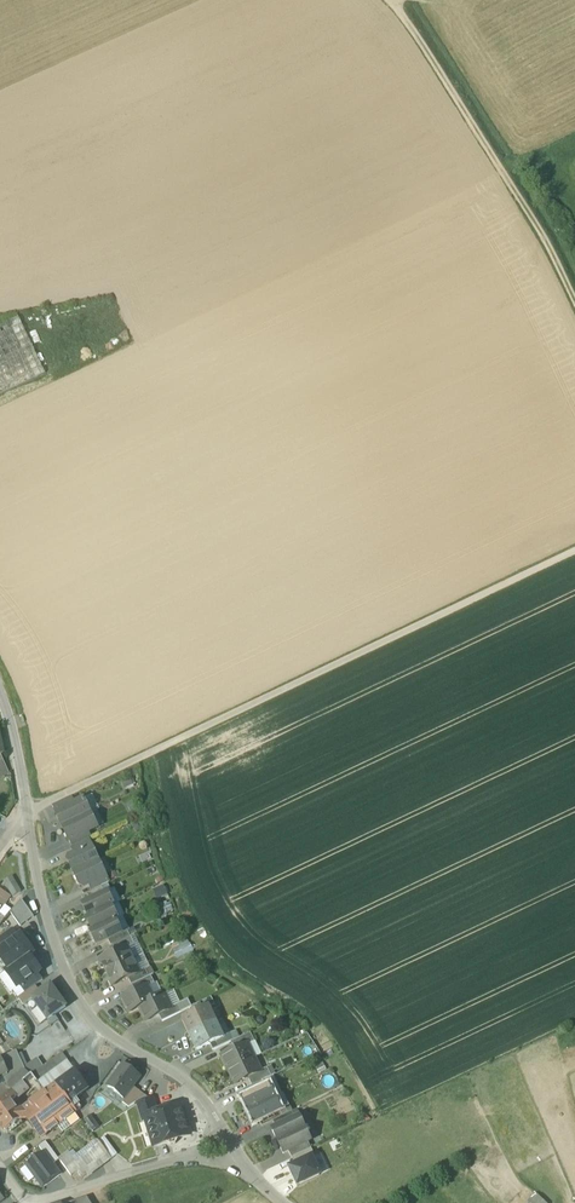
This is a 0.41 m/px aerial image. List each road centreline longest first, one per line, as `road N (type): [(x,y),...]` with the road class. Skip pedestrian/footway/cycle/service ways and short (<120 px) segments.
road 1 (track): [(32,812),(574,556)]
road 2 (unclassified): [(34,824),(51,926),(83,1007),(116,1043),(191,1083),(221,1128)]
road 3 (track): [(574,294),(482,130),(391,0)]
road 4 (residential): [(47,1202),(197,1160)]
road 5 (unclassified): [(0,675),(23,741),(34,824)]

